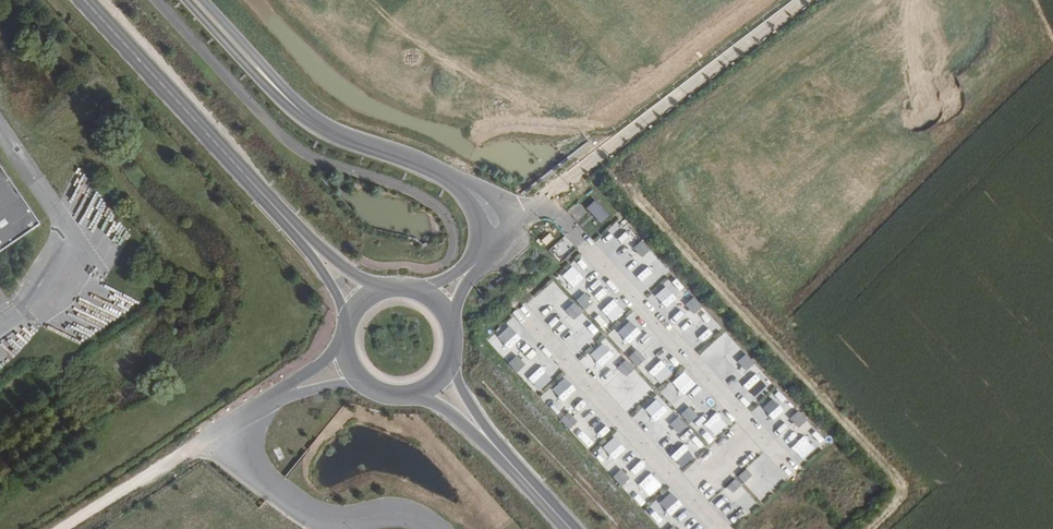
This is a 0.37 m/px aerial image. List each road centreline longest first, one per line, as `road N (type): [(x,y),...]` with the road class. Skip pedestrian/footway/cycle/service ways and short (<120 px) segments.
road 1 (track): [(598,153),(908,494),(871,528)]
road 2 (unclassified): [(477,265),(493,240),(483,207),(455,177),(314,119),(204,0)]
road 3 (primary): [(82,0),(315,253)]
road 4 (unclassified): [(807,0),(544,202)]
road 5 (track): [(274,398),(60,528)]
road 6 (primary): [(486,438),(571,528)]

